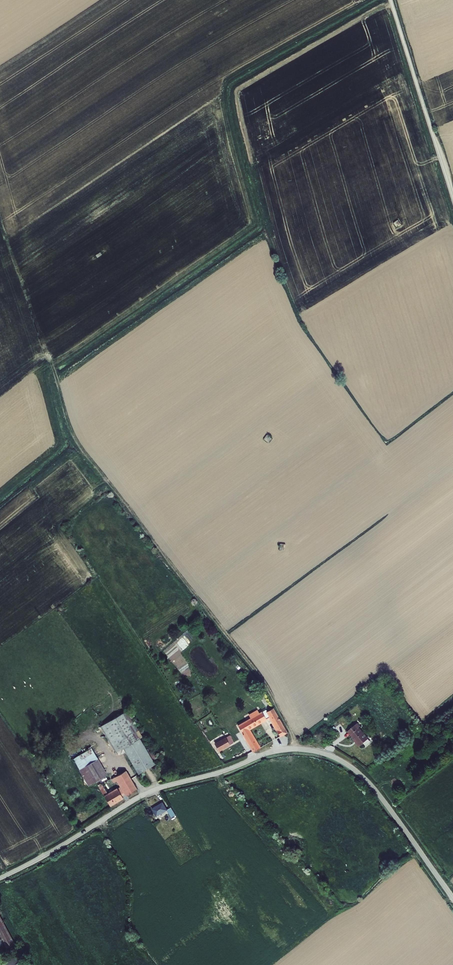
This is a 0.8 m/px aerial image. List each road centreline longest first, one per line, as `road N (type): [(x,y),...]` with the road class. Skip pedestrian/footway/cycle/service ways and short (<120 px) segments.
road 1 (unclassified): [(452,899),(363,778),(336,758),(294,749),(151,790),(0,878)]
road 2 (unclassified): [(390,0),(452,199)]

